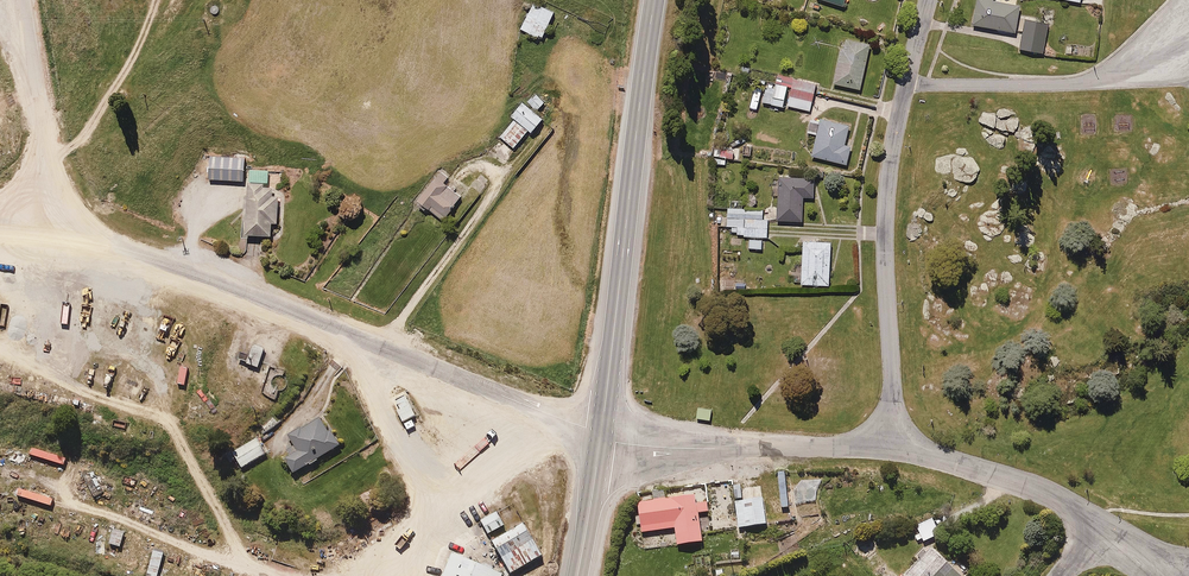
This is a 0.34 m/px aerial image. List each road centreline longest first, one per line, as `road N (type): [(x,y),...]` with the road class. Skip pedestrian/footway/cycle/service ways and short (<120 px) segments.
road 1 (unclassified): [(60,230),(596,426)]
road 2 (primary): [(656,0),(596,426)]
road 3 (residential): [(875,446),(889,343),(883,249),(888,157),(907,77)]
road 4 (residential): [(907,77),(1073,79),(1139,70),(1188,35)]
road 5 (residential): [(596,426),(875,446)]
road 6 (unclassified): [(24,0),(60,230)]
road 7 (residential): [(1085,514),(1022,479),(875,446)]
road 8 (primary): [(596,426),(570,575)]

